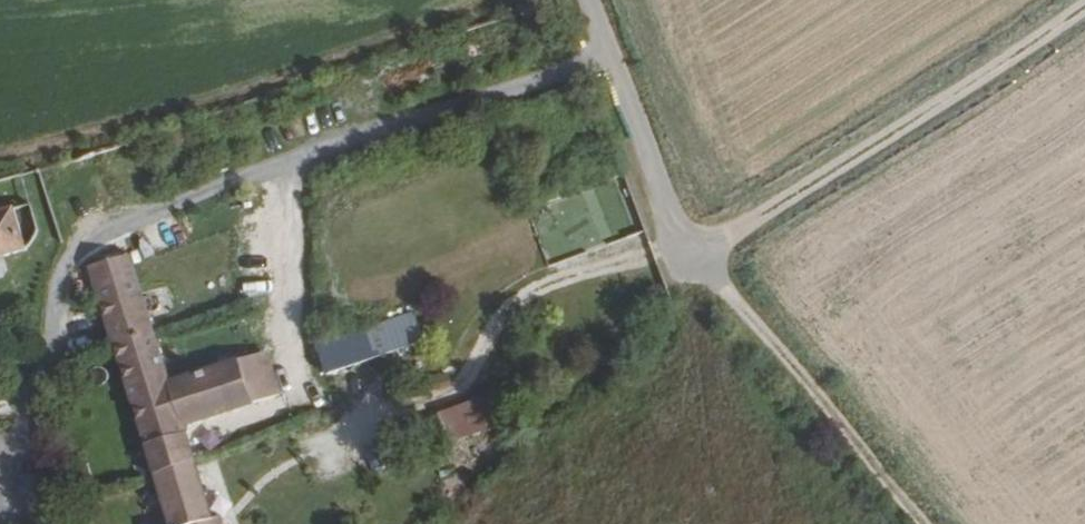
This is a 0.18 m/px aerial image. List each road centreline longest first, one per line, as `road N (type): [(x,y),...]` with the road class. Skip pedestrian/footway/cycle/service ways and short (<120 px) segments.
road 1 (unclassified): [(1084,9),(694,256)]
road 2 (unclassified): [(923,523),(694,256)]
road 3 (unclassified): [(694,256),(593,0)]

